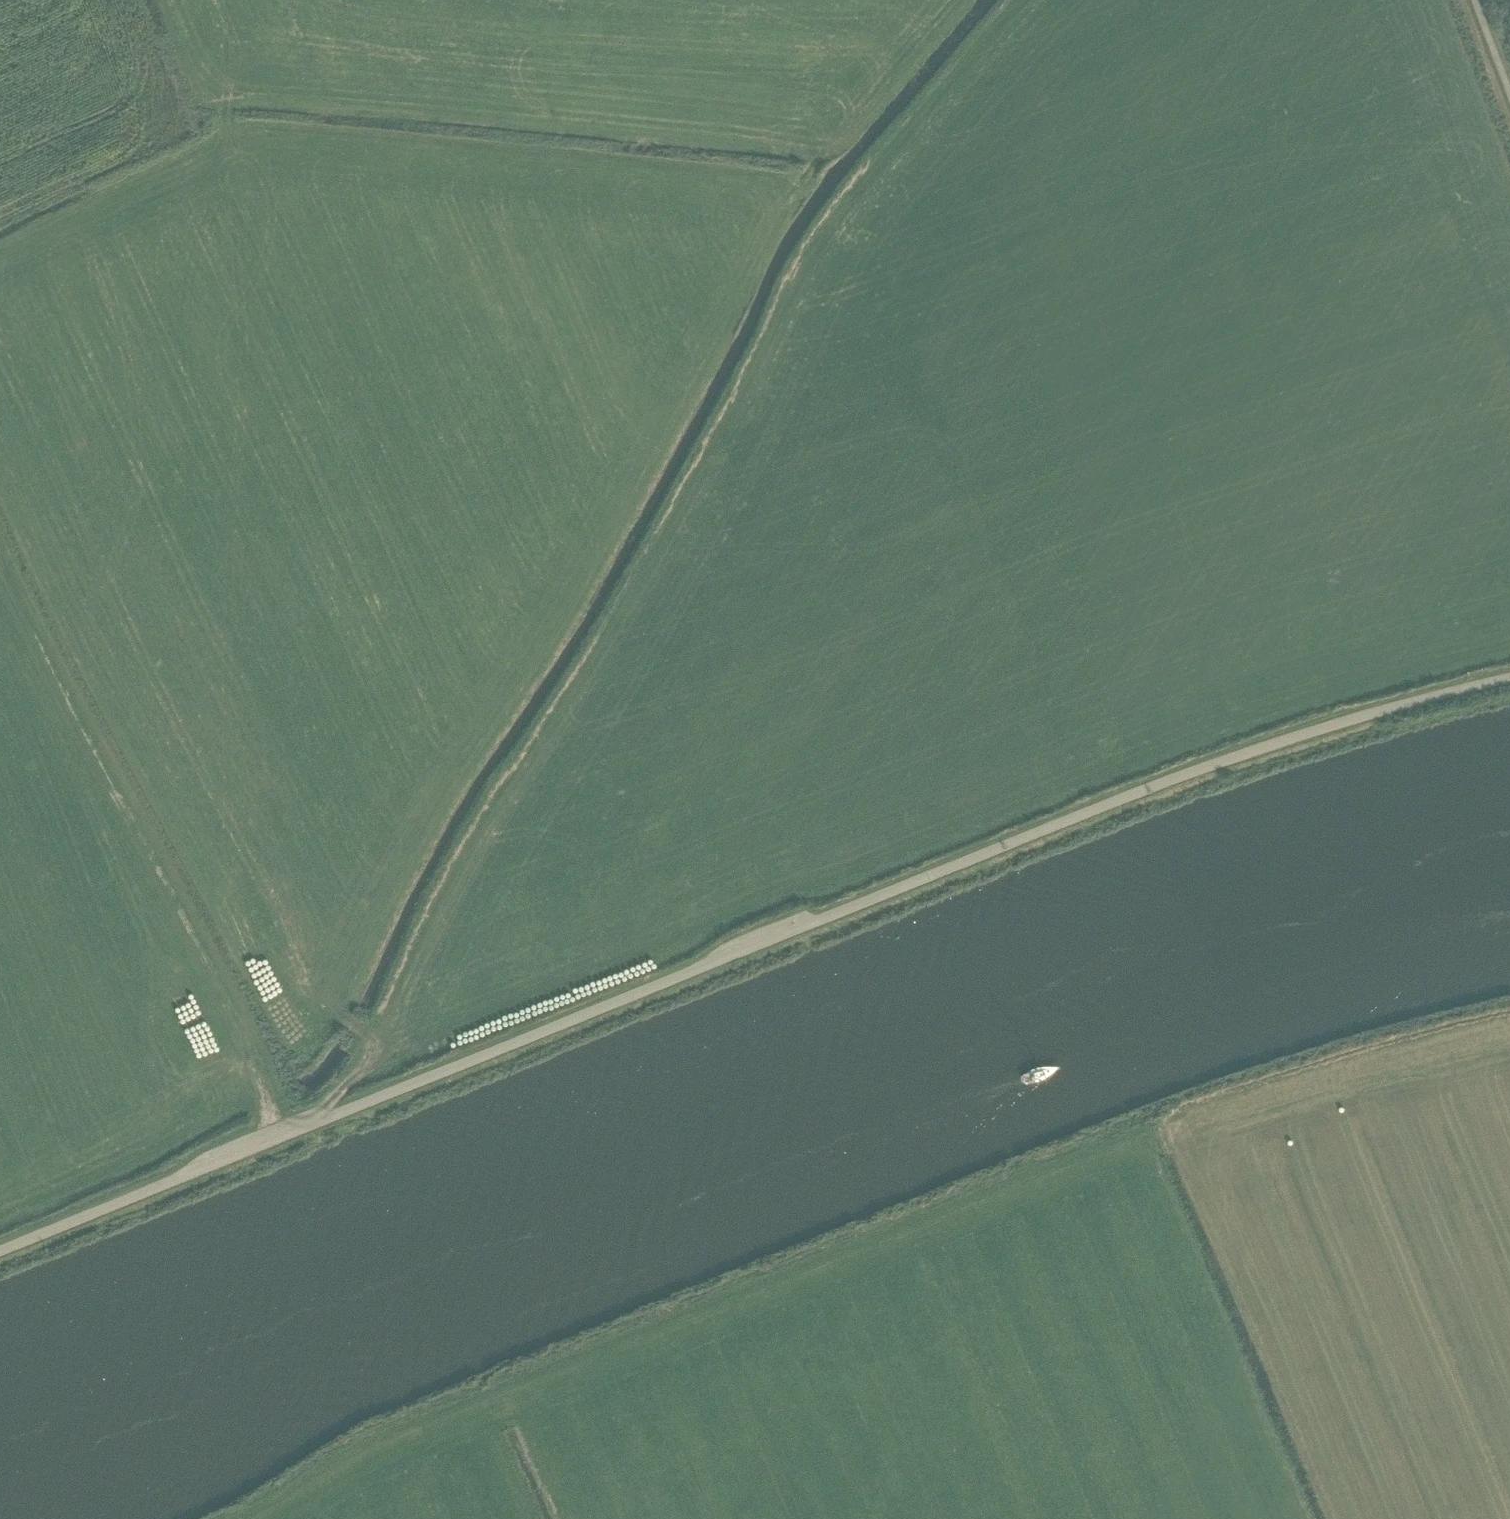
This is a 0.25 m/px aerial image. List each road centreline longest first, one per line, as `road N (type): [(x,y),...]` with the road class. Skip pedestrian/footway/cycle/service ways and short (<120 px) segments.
road 1 (unclassified): [(0,1257),(887,889),(1322,730),(1509,680)]

